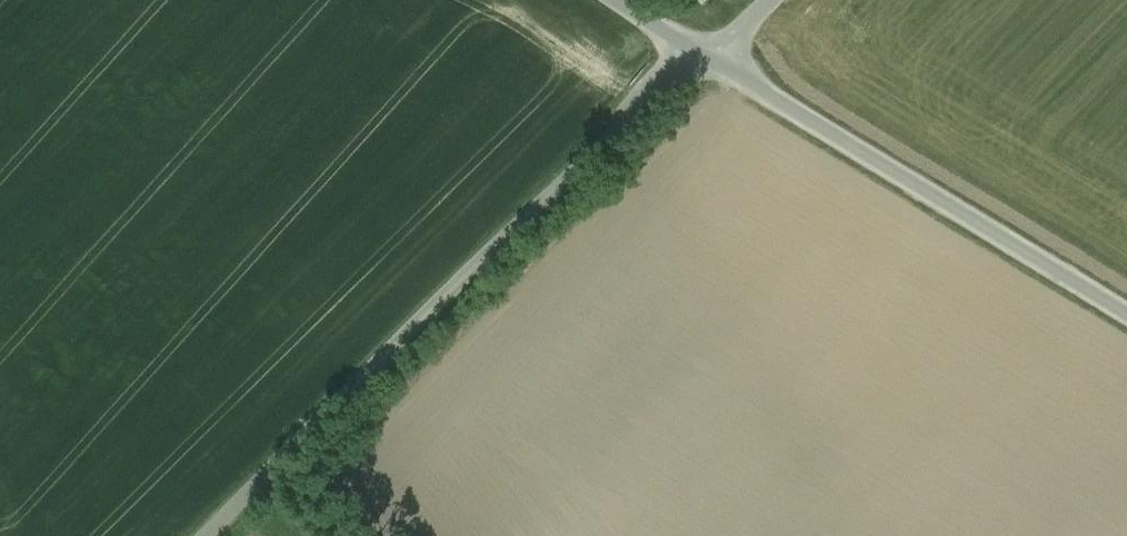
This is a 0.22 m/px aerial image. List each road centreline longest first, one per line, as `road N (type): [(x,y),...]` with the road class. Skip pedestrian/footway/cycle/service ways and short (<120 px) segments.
road 1 (track): [(708,55),(681,63),(208,535)]
road 2 (unclassified): [(1126,312),(708,55)]

